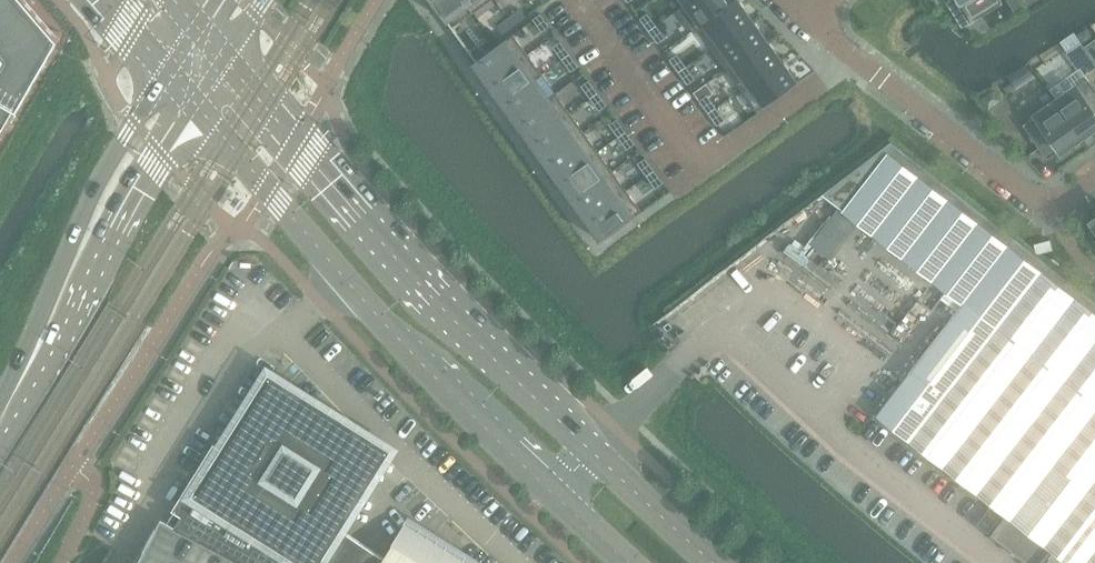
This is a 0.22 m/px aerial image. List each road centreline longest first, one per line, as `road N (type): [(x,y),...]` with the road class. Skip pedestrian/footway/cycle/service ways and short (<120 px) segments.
road 1 (secondary): [(714,562),(489,345),(225,58)]
road 2 (secondary): [(195,102),(390,330),(625,562)]
road 3 (residential): [(579,0),(702,165),(851,58)]
road 4 (secondary): [(168,71),(77,229),(62,341)]
road 5 (secondary): [(62,341),(195,102)]
road 6 (residential): [(851,58),(1050,211)]

